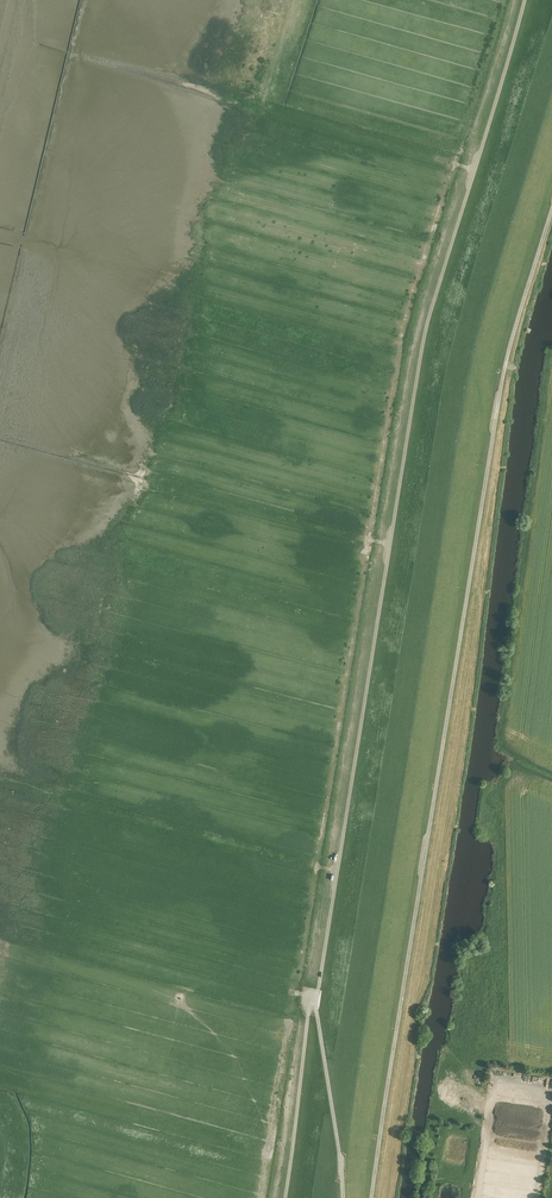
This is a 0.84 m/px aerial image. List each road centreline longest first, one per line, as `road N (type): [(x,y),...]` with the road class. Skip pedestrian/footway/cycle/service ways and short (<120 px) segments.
road 1 (track): [(285,1197),(309,1005),(319,989),(423,347),(526,0)]
road 2 (track): [(551,210),(497,415),(373,1197)]
road 3 (track): [(313,998),(344,1197)]
road 4 (track): [(551,1093),(495,1084),(477,1197)]

